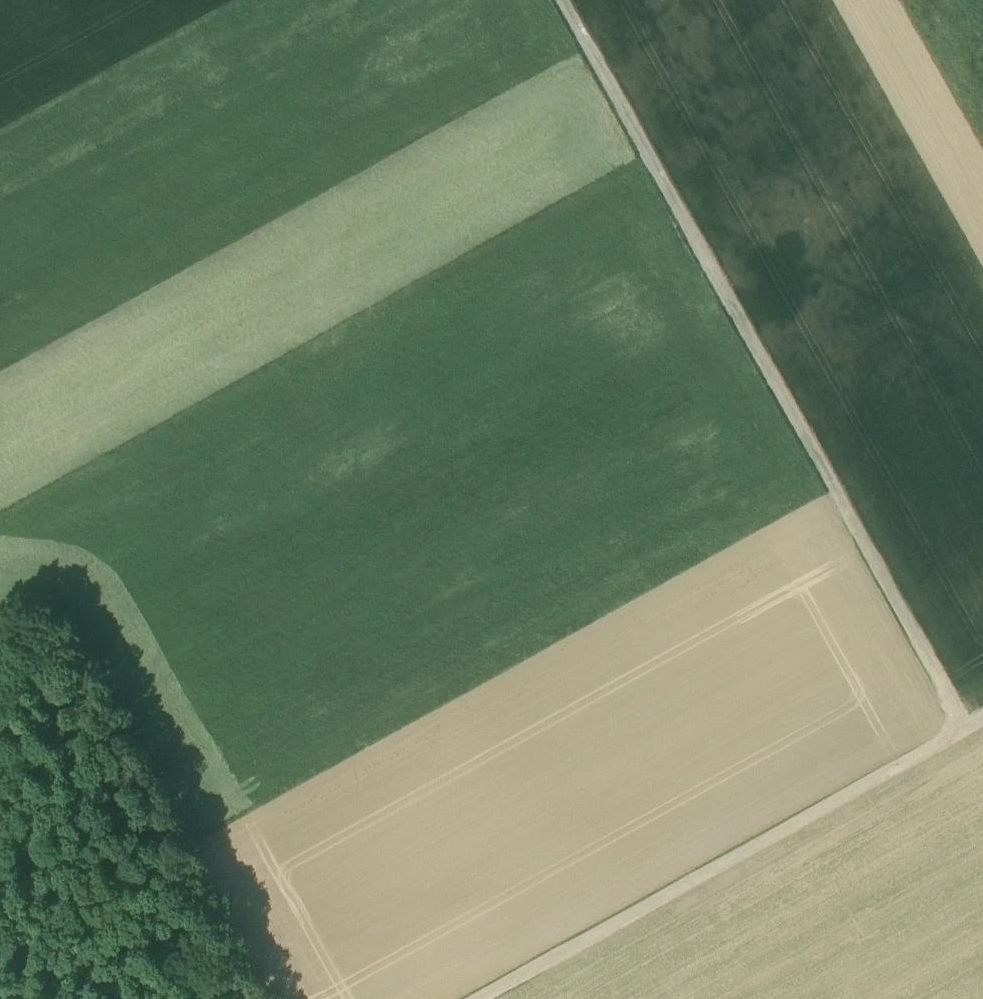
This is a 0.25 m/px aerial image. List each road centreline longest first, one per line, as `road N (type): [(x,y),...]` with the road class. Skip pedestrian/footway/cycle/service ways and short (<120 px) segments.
road 1 (track): [(558,0),(969,734)]
road 2 (track): [(492,998),(969,734)]

